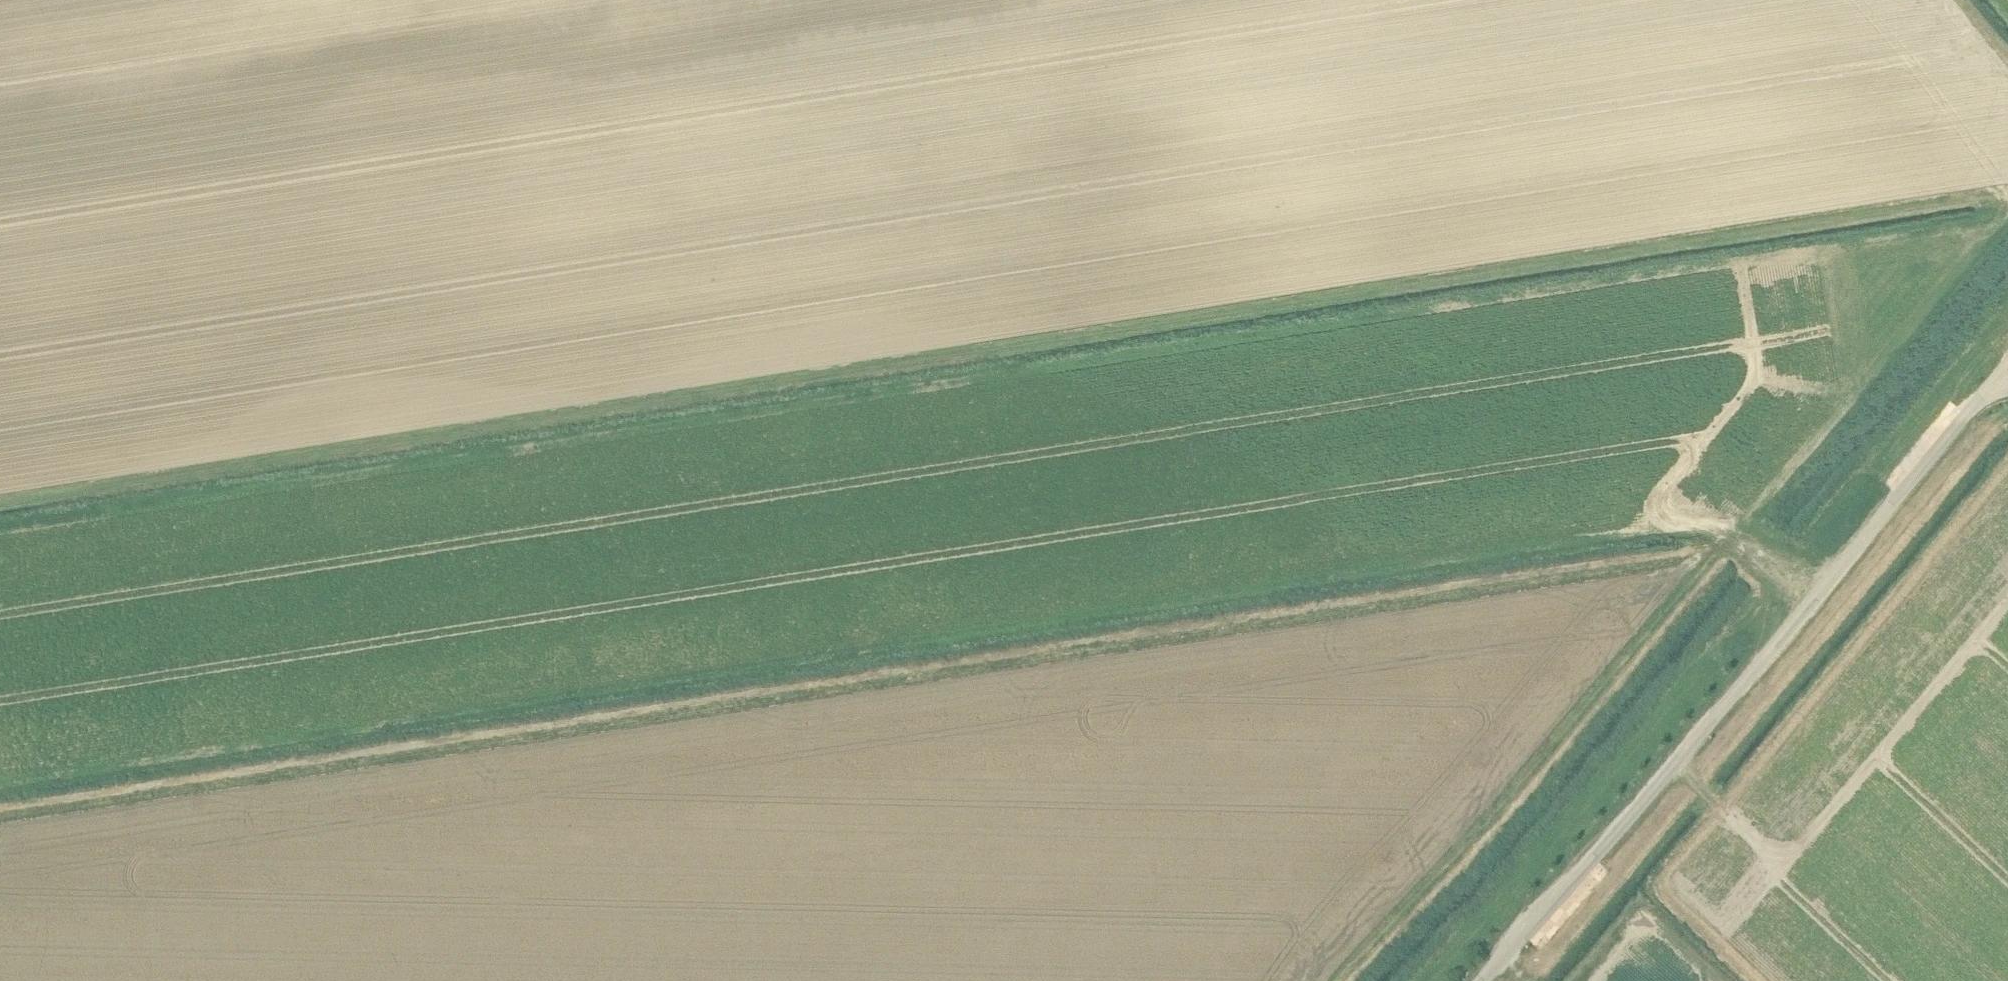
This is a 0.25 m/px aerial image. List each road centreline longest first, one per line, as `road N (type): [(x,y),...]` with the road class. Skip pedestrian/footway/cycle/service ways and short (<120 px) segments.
road 1 (unclassified): [(1487,980),(1974,402)]

